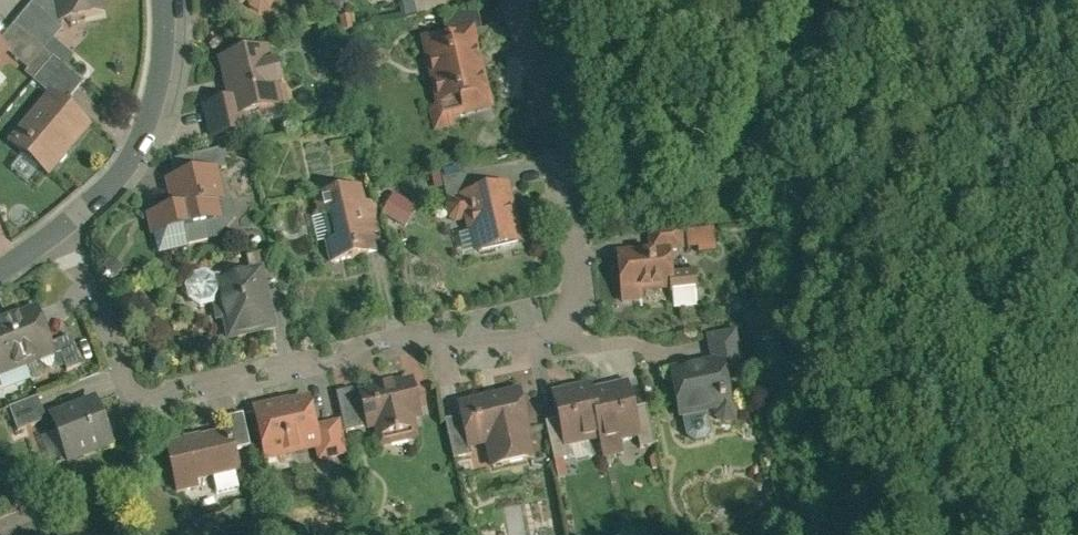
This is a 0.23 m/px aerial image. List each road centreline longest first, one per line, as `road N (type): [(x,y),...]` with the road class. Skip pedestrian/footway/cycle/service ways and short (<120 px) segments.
road 1 (residential): [(61,235),(128,400),(163,403),(390,349),(555,332),(584,291),(511,0)]
road 2 (residential): [(159,0),(150,101),(120,171),(61,235)]

